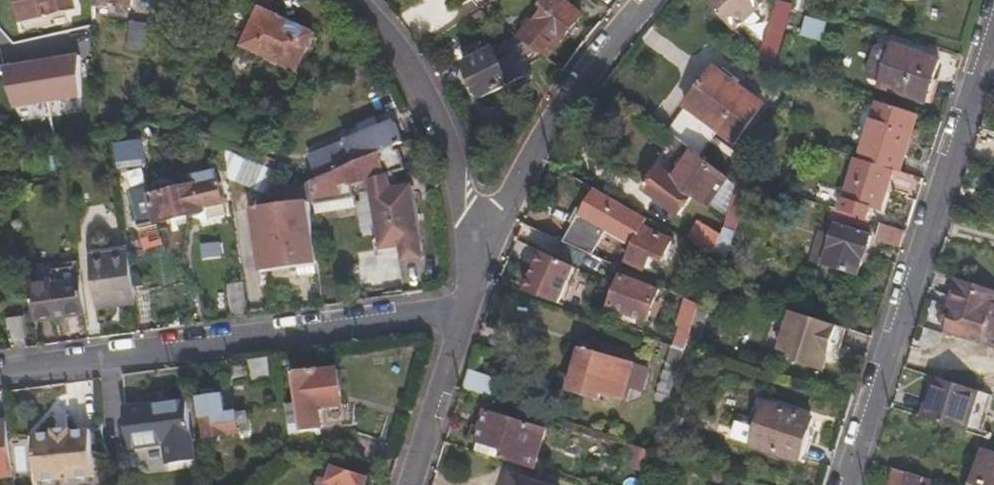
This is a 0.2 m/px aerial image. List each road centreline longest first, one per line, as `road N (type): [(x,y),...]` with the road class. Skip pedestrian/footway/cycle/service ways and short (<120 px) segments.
road 1 (residential): [(852,484),(993,30)]
road 2 (residential): [(467,309),(0,371)]
road 3 (residential): [(651,0),(548,138),(483,257)]
road 4 (residential): [(352,0),(394,45),(443,126),(483,257)]
road 5 (residential): [(467,309),(411,484)]

